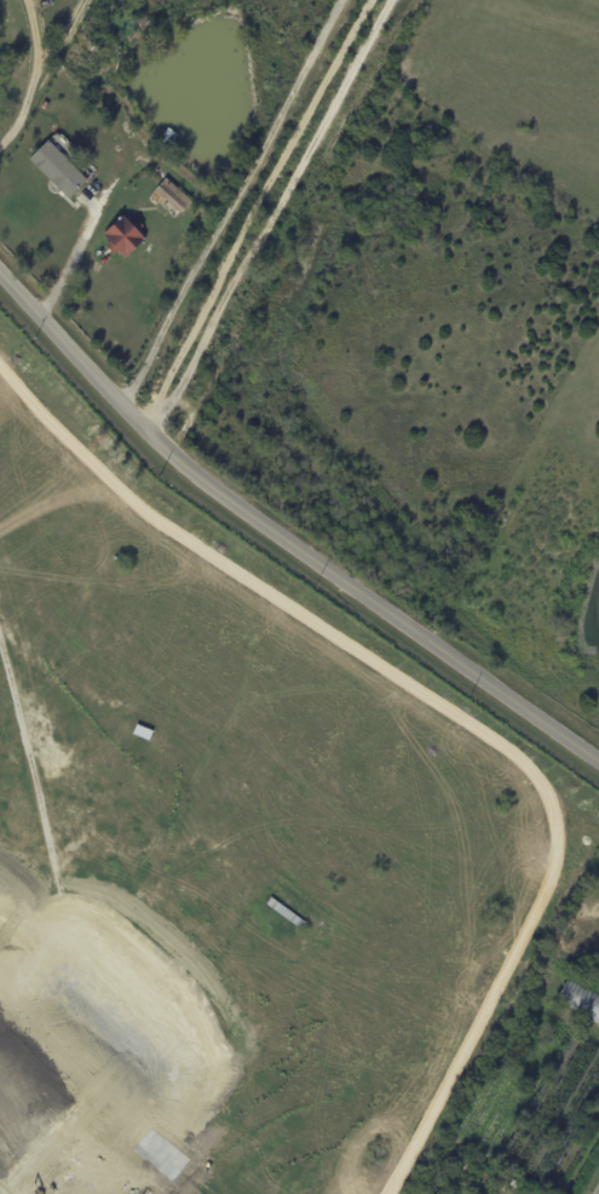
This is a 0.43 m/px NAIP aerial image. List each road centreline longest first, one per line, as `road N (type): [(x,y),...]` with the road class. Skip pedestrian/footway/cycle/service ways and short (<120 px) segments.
road 1 (tertiary): [(598,760),(171,452),(0,278)]

